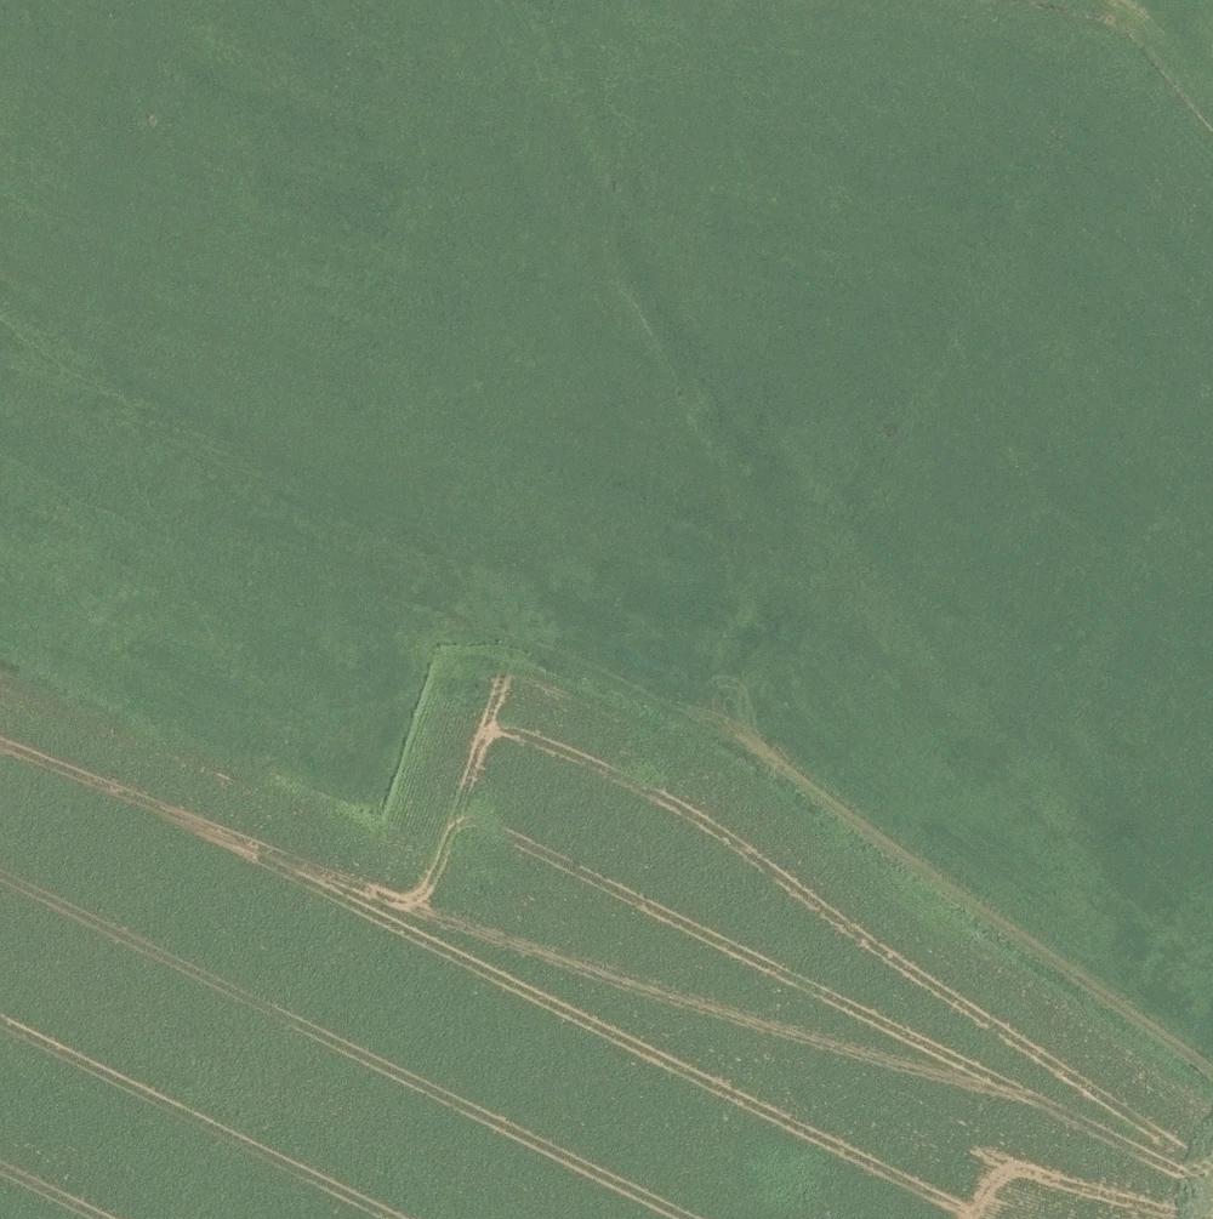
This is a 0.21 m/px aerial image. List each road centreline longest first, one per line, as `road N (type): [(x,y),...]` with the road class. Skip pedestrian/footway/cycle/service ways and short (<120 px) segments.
road 1 (track): [(1212,1074),(668,699)]

